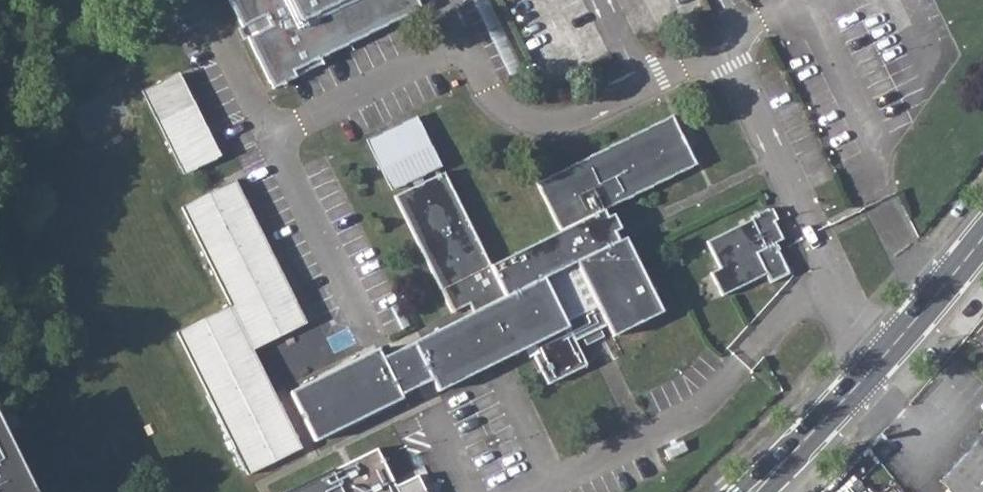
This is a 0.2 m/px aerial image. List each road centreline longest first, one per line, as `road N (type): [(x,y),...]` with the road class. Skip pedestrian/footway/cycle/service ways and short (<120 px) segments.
road 1 (secondary): [(982,235),(881,361),(757,491)]

